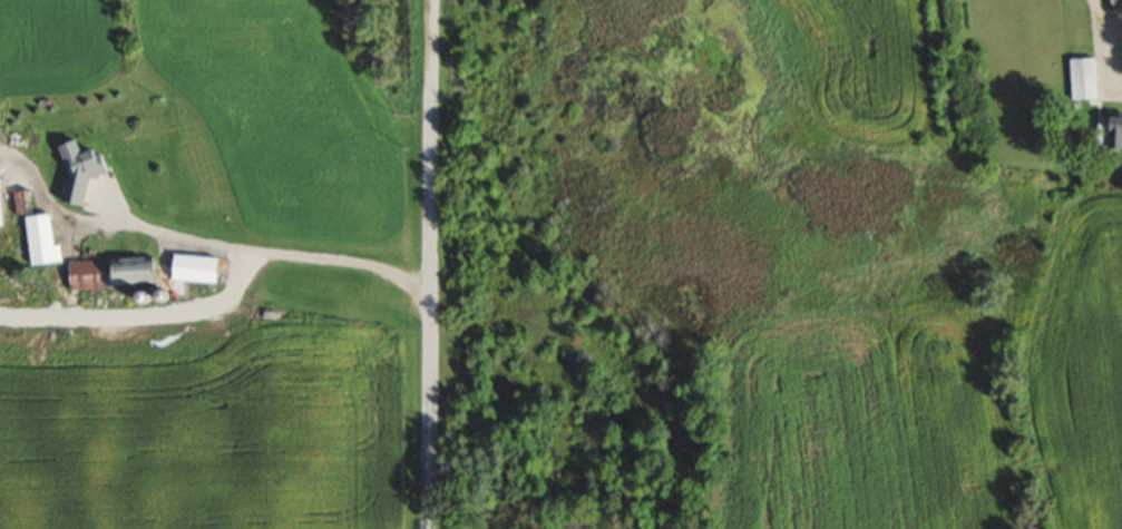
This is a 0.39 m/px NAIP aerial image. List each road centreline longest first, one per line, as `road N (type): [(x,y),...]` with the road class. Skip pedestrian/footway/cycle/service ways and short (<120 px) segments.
road 1 (residential): [(429,528),(432,0)]

